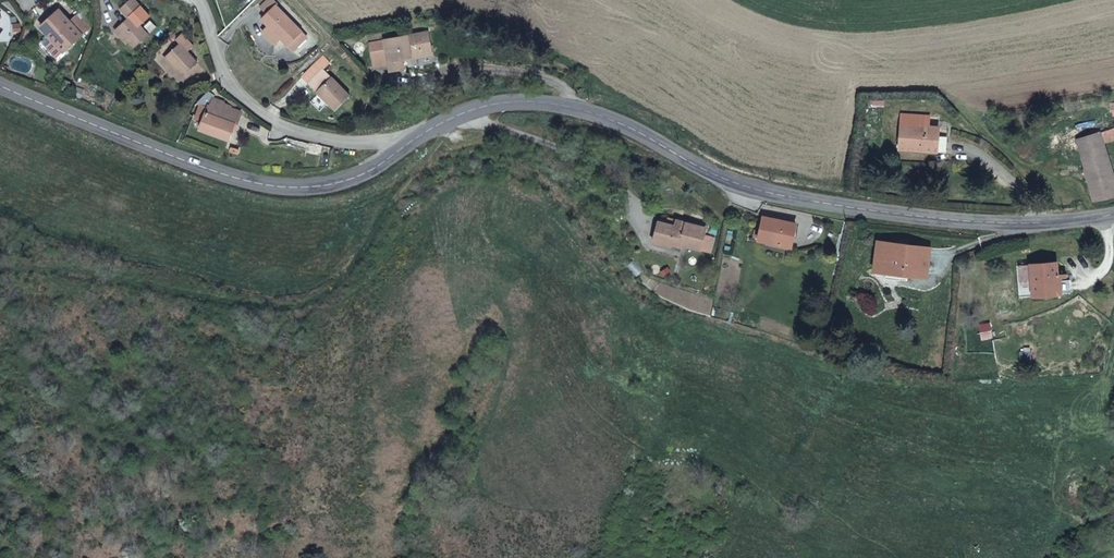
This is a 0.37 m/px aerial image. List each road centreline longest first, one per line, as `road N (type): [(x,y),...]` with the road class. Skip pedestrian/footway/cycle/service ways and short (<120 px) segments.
road 1 (secondary): [(408,144),(493,106),(582,108),(751,186),(993,223),(1113,213)]
road 2 (secondary): [(0,83),(143,145),(273,186),(341,182),(408,144)]
road 3 (residential): [(408,144),(337,141),(266,116),(226,77),(201,0)]

